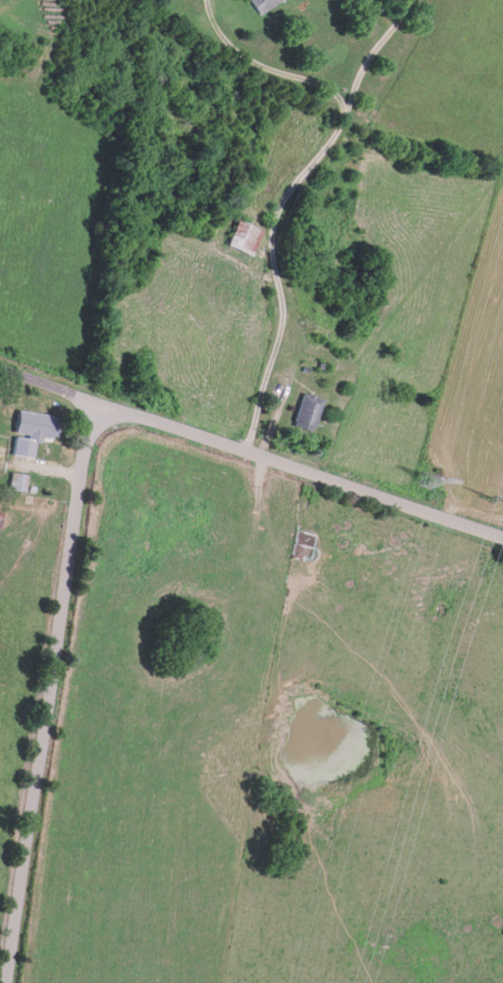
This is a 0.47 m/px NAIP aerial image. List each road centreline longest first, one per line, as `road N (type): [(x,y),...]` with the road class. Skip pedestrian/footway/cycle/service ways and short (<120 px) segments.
road 1 (residential): [(3,982),(88,400)]
road 2 (residential): [(88,400),(502,536)]

